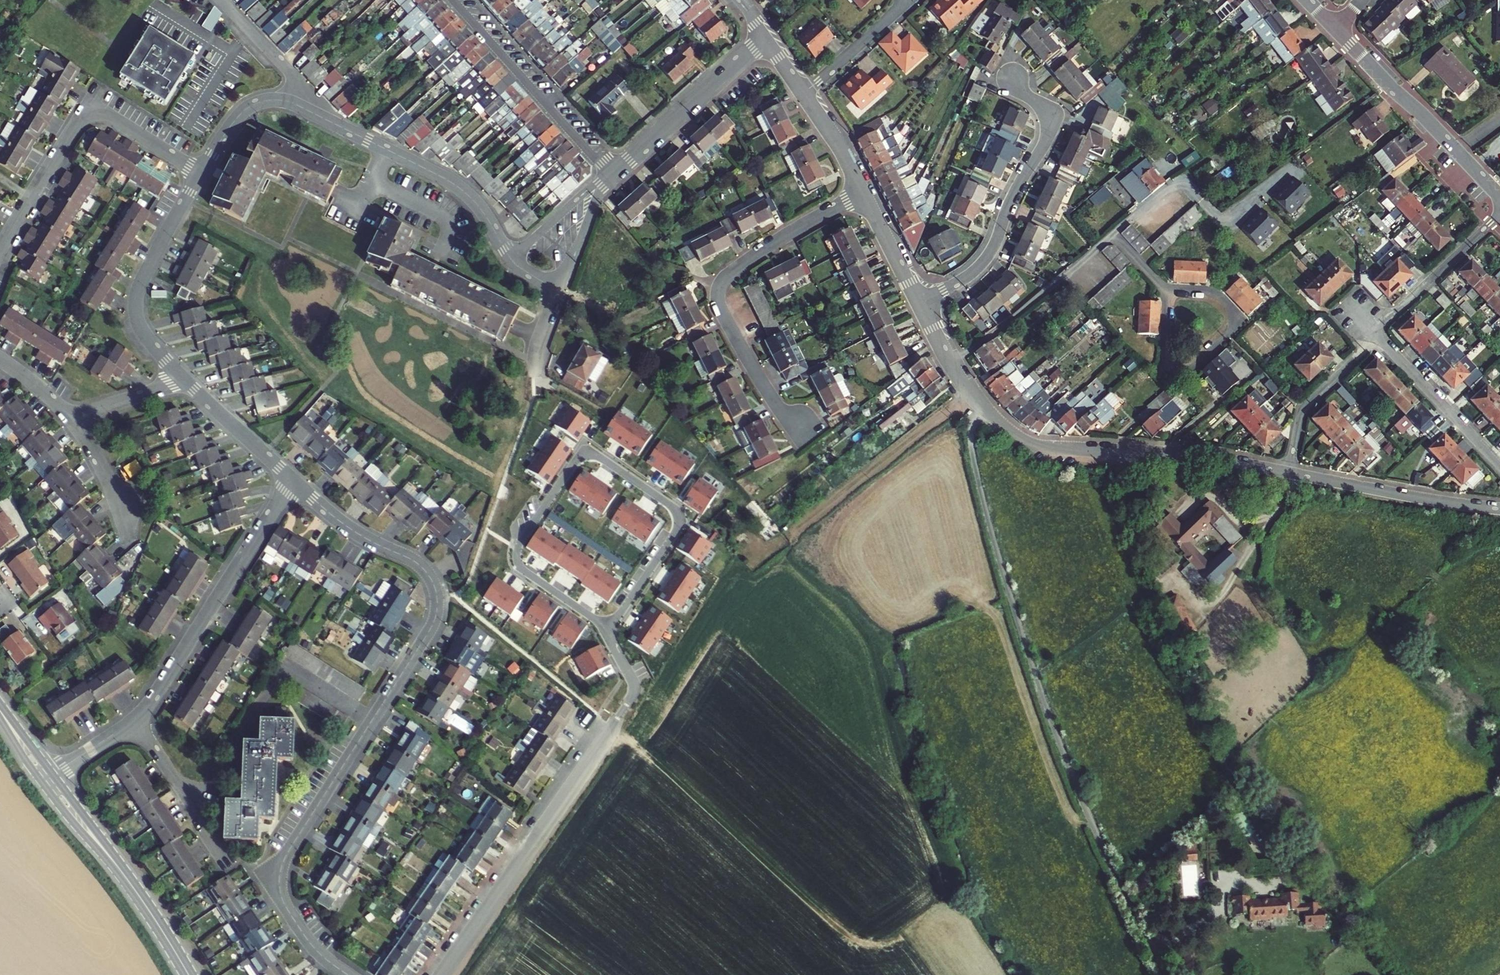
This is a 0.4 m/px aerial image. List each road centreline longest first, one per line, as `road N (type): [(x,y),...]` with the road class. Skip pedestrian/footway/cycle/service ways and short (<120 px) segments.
road 1 (residential): [(348,974),(302,931),(282,898),(280,870),(429,632),(437,600),(417,563),(352,530),(293,479)]
road 2 (unclassified): [(1166,974),(1034,675),(993,541),(967,423),(972,396)]
road 3 (residential): [(608,628),(630,683),(629,703),(442,974)]
road 4 (residential): [(608,628),(679,519),(596,455),(576,459),(518,546),(524,570)]
road 5 (residential): [(863,193),(741,265),(717,295),(801,442)]
road 6 (residential): [(1290,472),(1194,456),(1045,447),(1018,437),(972,396)]
road 7 (residential): [(0,249),(91,105),(201,174)]
road 8 (residential): [(918,302),(982,262),(1048,135),(1044,105),(1010,76)]
road 9 (residential): [(136,719),(293,479)]
road 10 (residential): [(953,368),(1112,235),(1165,289)]
road 11 (residential): [(313,113),(458,186),(511,259)]
road 12 (residential): [(452,0),(610,175)]
road 13 (residential): [(183,378),(141,328),(136,301),(201,174)]
road 14 (residential): [(1499,509),(1290,472)]
road 15 (residential): [(610,175),(765,38)]
road 16 (residential): [(1165,289),(1214,294),(1233,322),(1189,368),(1169,367),(1164,348)]
road 17 (residential): [(1373,331),(1499,468)]
road 18 (residential): [(136,719),(228,866)]
road 19 (residential): [(1499,212),(1373,331)]
road 20 (tertiary): [(1457,151),(1337,30)]
road 21 (residential): [(1290,472),(1304,407),(1373,331)]
road 22 (residential): [(201,174),(251,105),(280,99),(313,113)]
road 23 (residential): [(293,479),(183,378)]
road 24 (residential): [(221,0),(291,72),(313,113)]
road 25 (residential): [(803,94),(911,0)]
road 26 (residential): [(128,538),(71,417)]
road 27 (secondary): [(42,782),(129,881)]
road 28 (secondary): [(129,881),(54,775)]
road 29 (residential): [(610,175),(511,259)]
road 30 (residential): [(558,291),(610,175)]
road 31 (residential): [(918,302),(863,193)]

